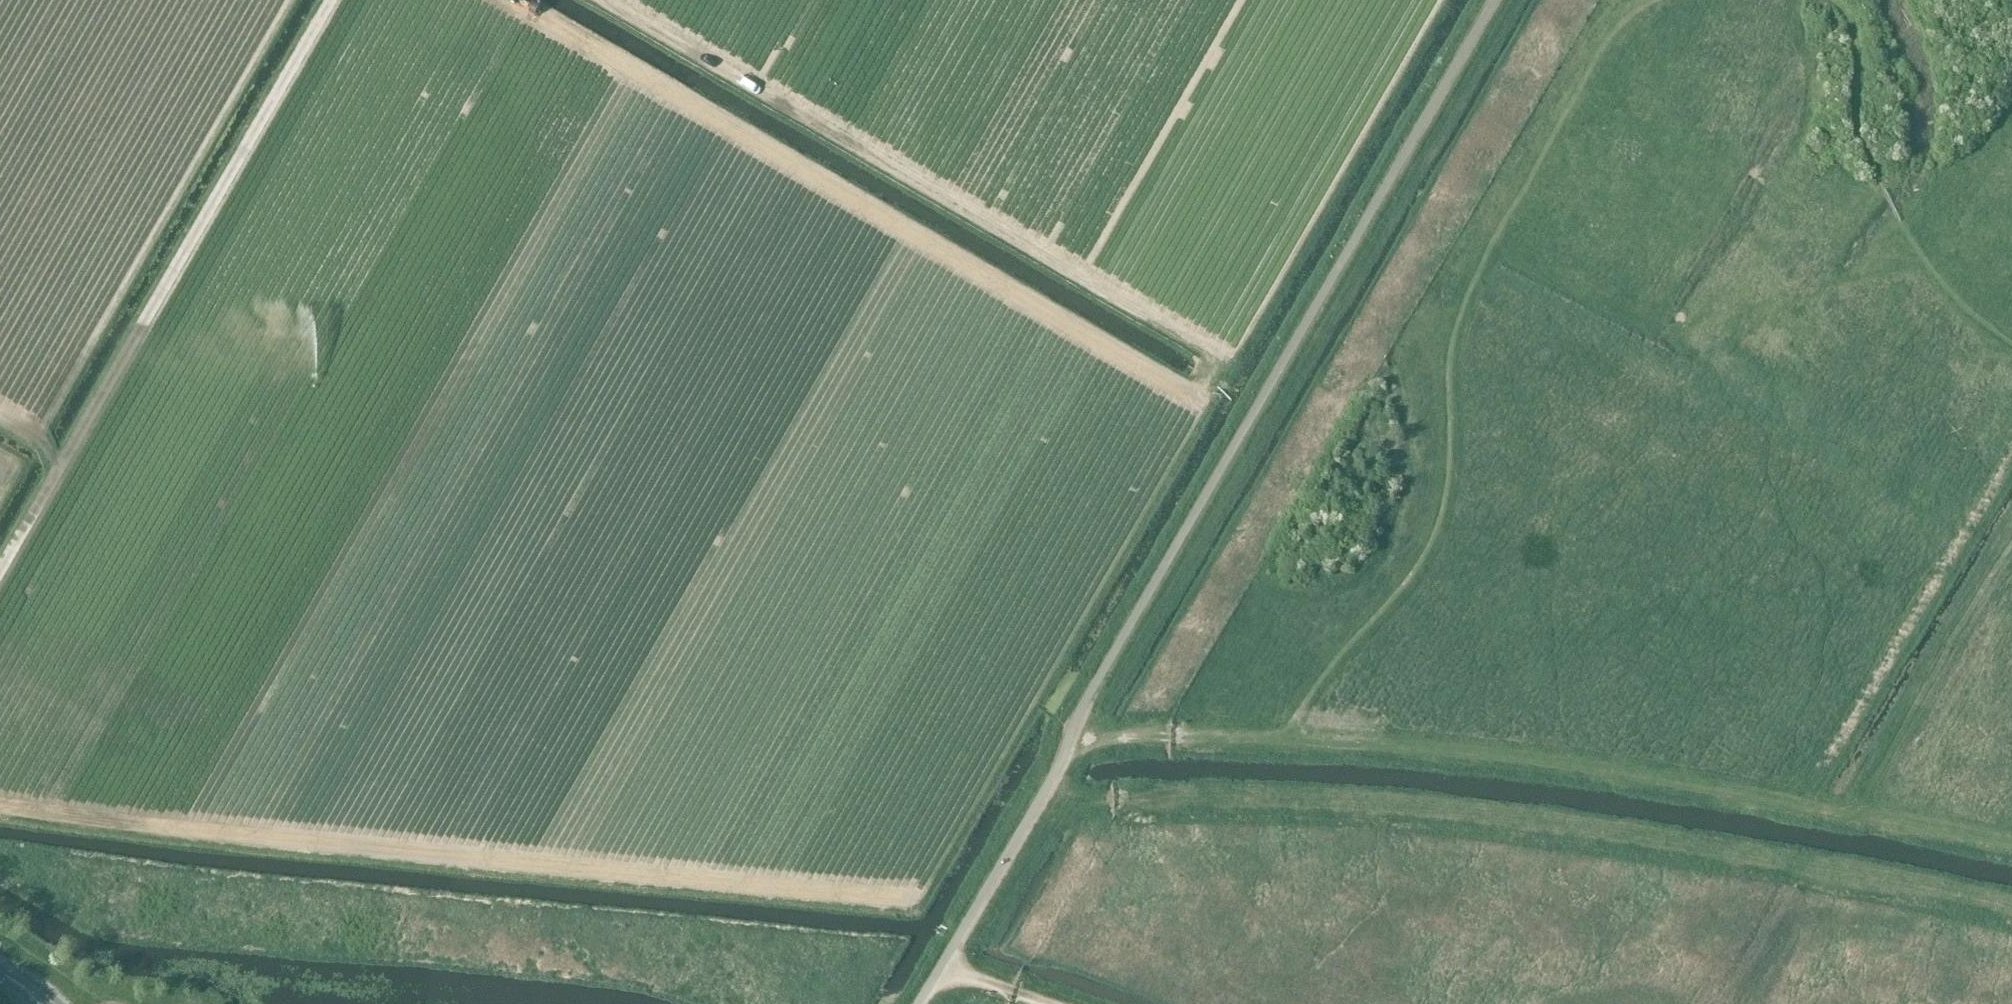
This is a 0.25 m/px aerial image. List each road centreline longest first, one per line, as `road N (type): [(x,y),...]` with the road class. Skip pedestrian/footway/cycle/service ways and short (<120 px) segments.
road 1 (track): [(331,0),(0,571)]

